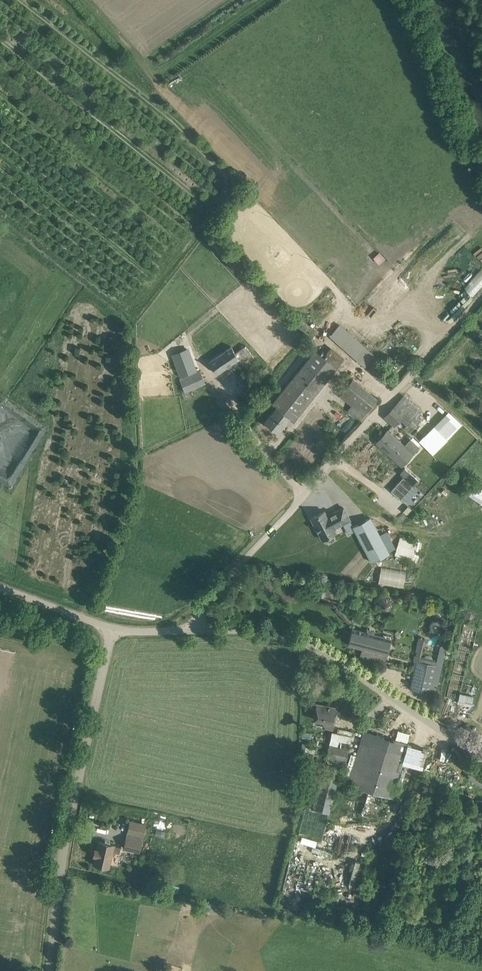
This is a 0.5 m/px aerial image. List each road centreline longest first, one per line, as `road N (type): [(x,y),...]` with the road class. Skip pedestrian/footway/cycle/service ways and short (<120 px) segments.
road 1 (unclassified): [(49,970),(65,833),(111,632)]
road 2 (unclassified): [(481,758),(307,645),(198,630)]
road 3 (unclassified): [(198,630),(206,599),(304,493)]
road 4 (unclassified): [(304,493),(405,382)]

